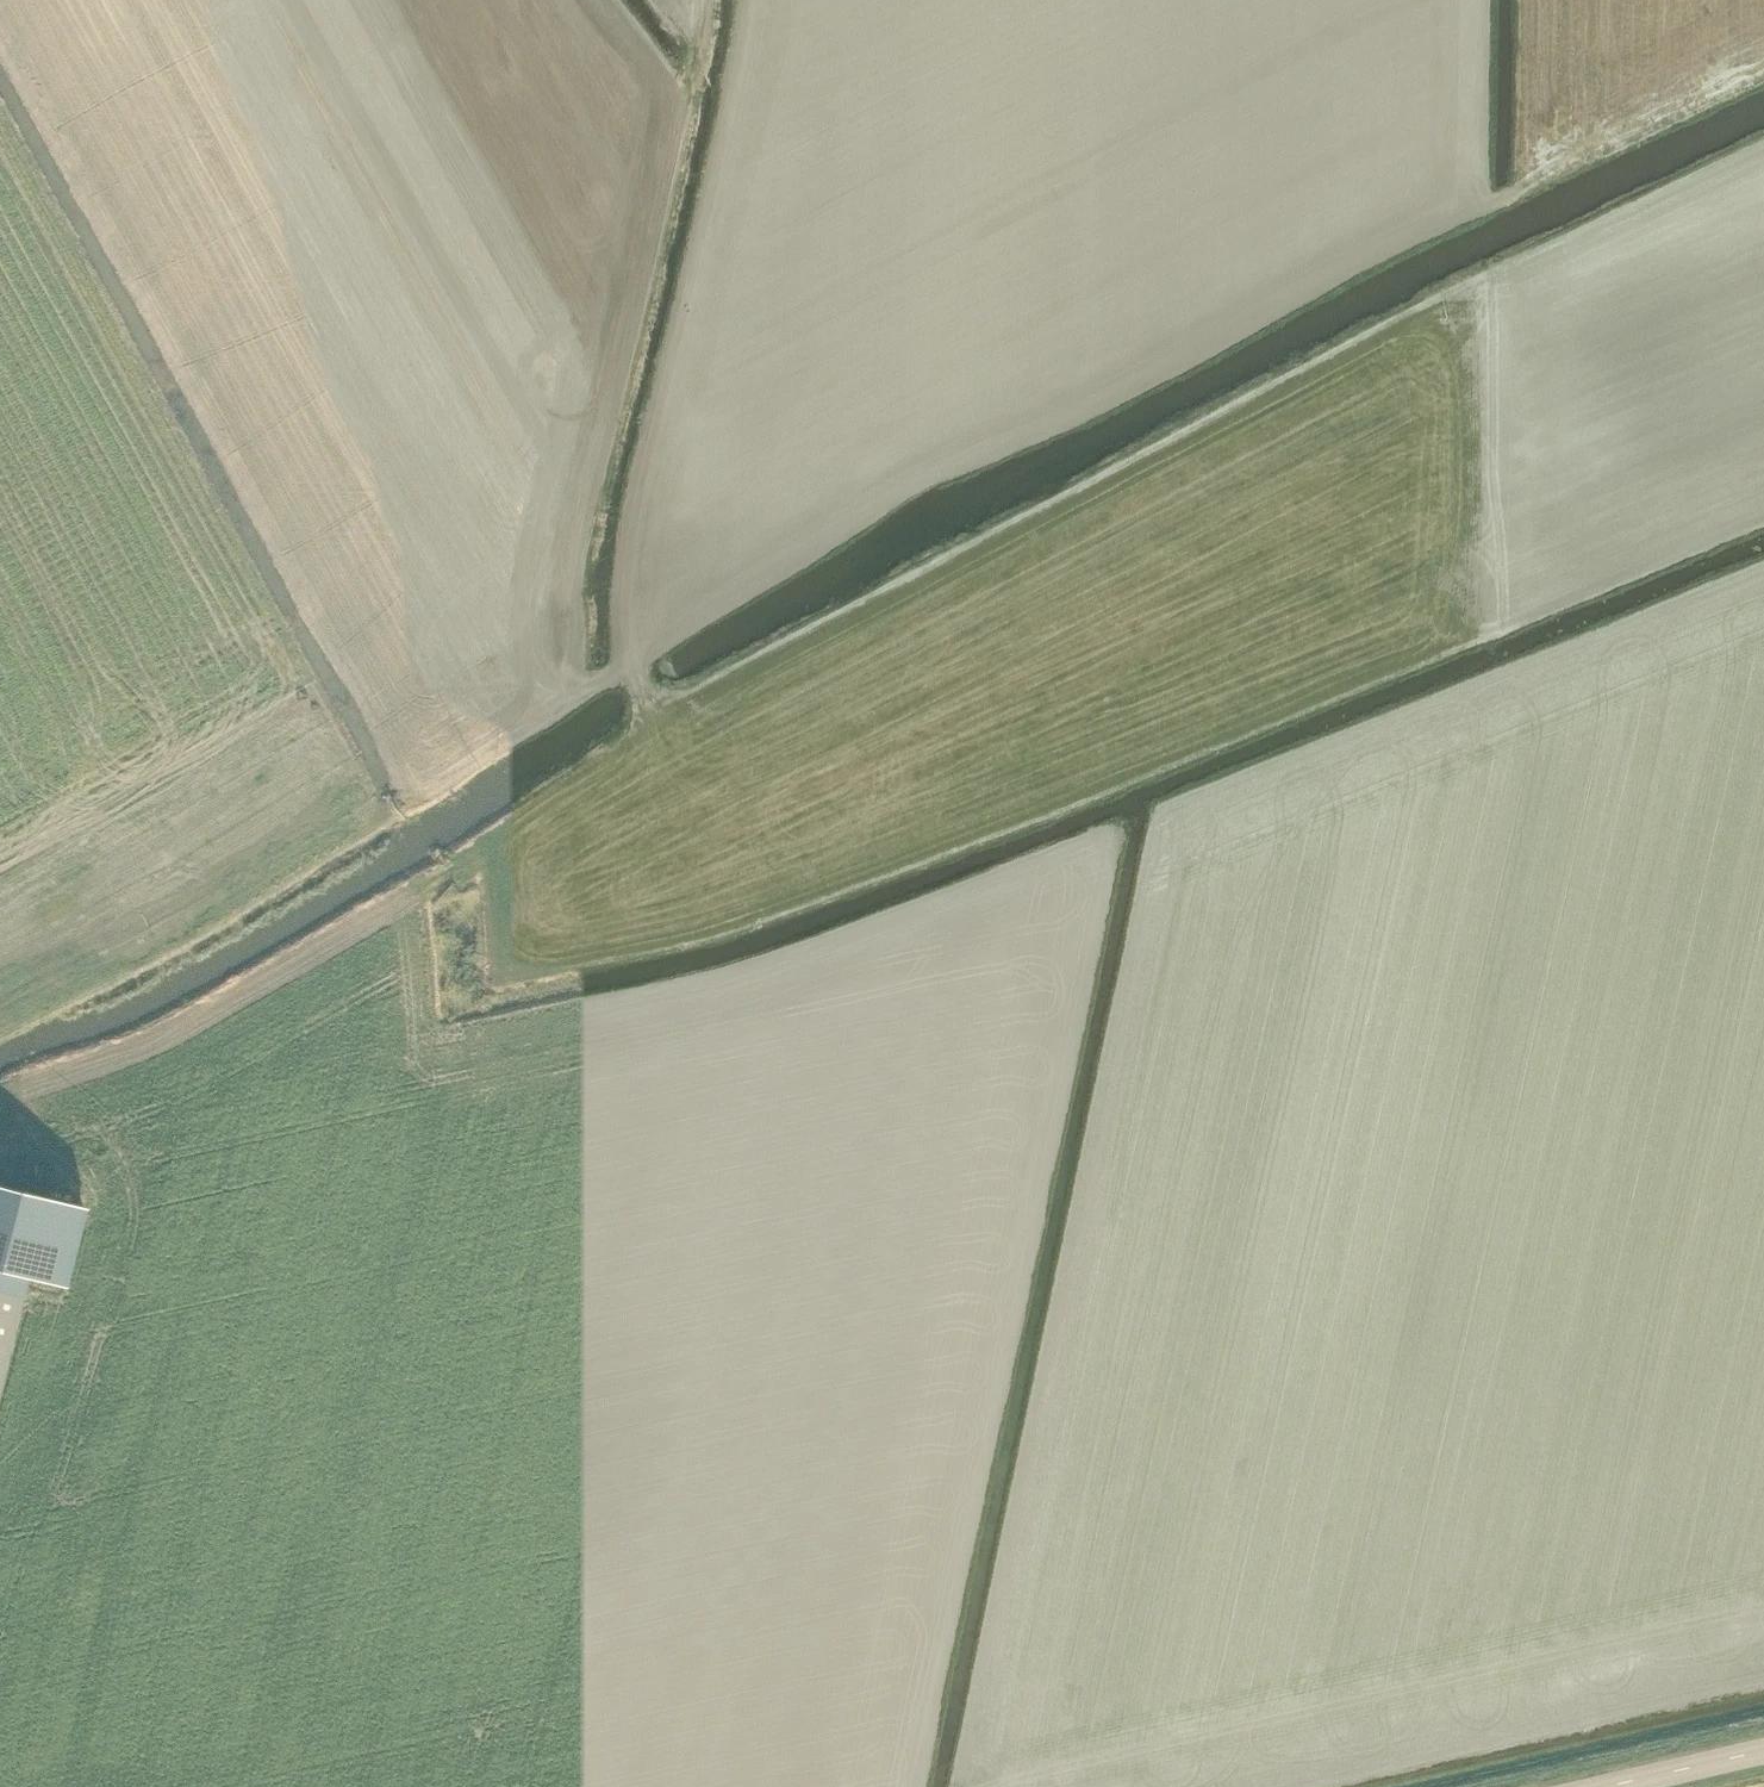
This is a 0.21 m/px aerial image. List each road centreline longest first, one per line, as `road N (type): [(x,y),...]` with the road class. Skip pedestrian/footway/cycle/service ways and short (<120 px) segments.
road 1 (secondary): [(1607,1786),(1763,1751)]

